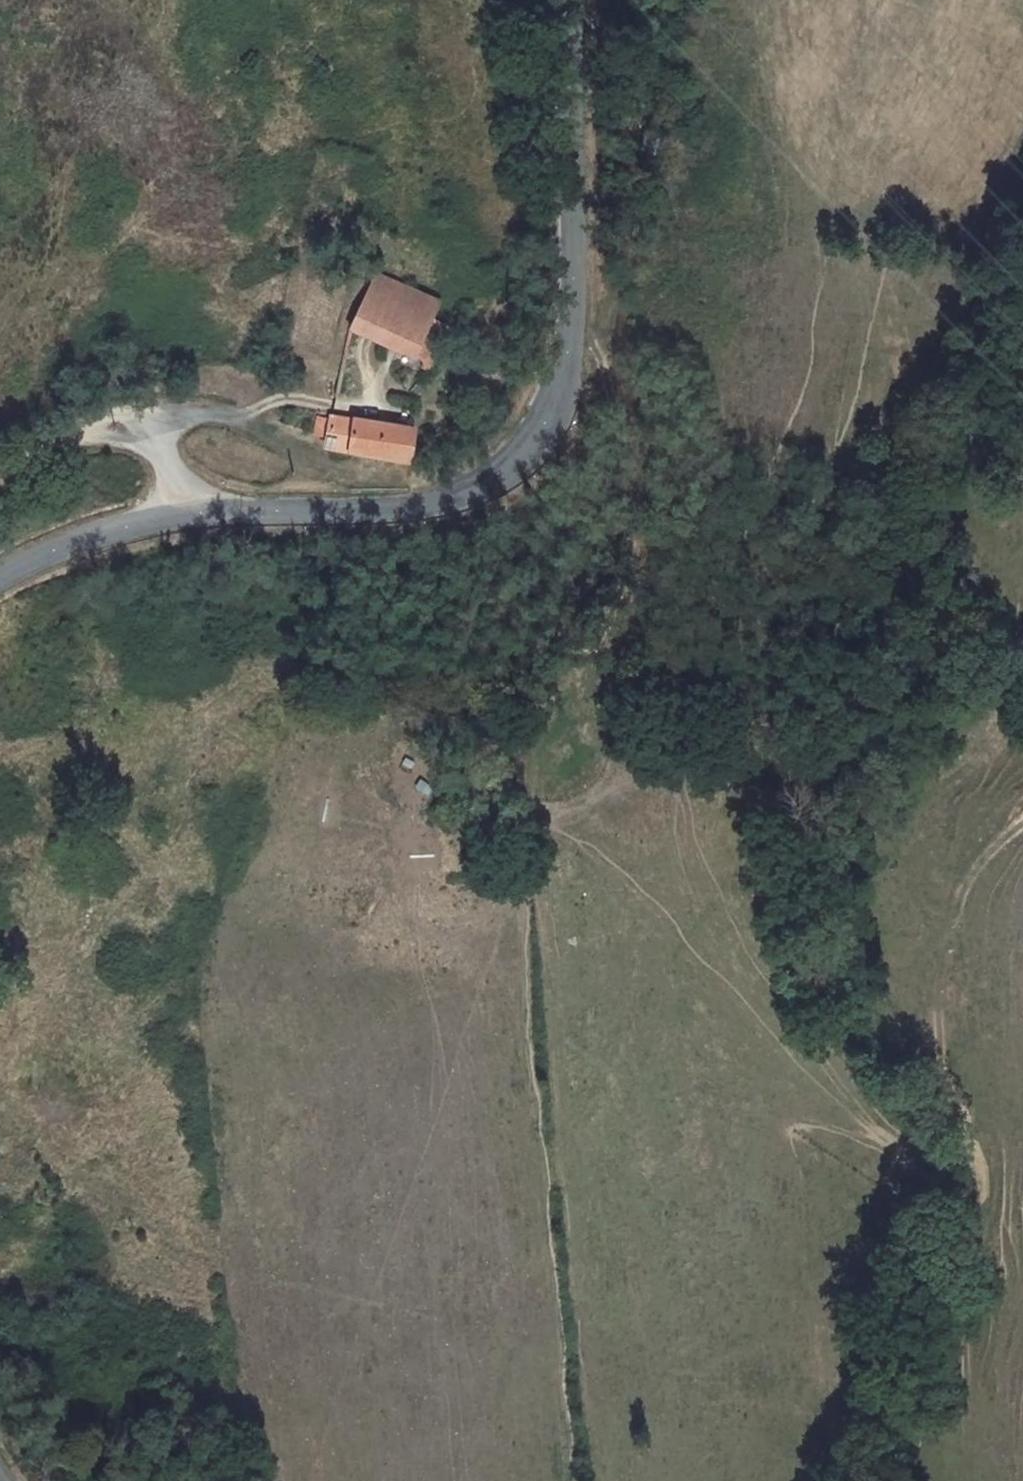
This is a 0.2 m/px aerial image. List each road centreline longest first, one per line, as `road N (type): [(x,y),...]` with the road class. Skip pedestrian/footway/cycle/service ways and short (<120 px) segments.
road 1 (tertiary): [(0,576),(39,556),(186,514),(430,507),(491,483),(522,454),(546,428),(571,359),(576,0)]
road 2 (track): [(0,468),(58,436),(146,433),(186,514)]

